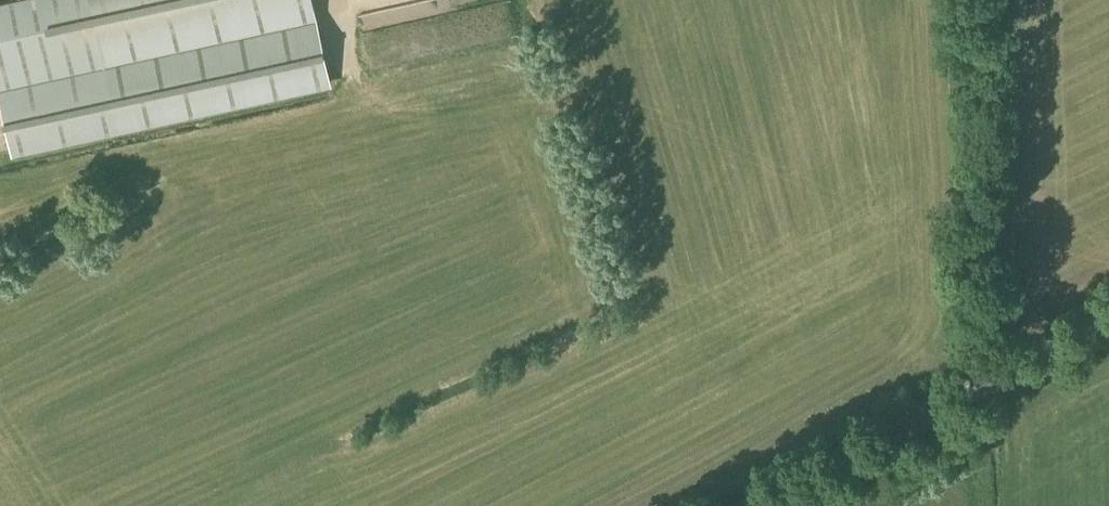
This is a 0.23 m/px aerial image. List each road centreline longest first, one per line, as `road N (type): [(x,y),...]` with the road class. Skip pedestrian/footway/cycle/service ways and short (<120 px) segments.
road 1 (tertiary): [(761,505),(1108,322)]

